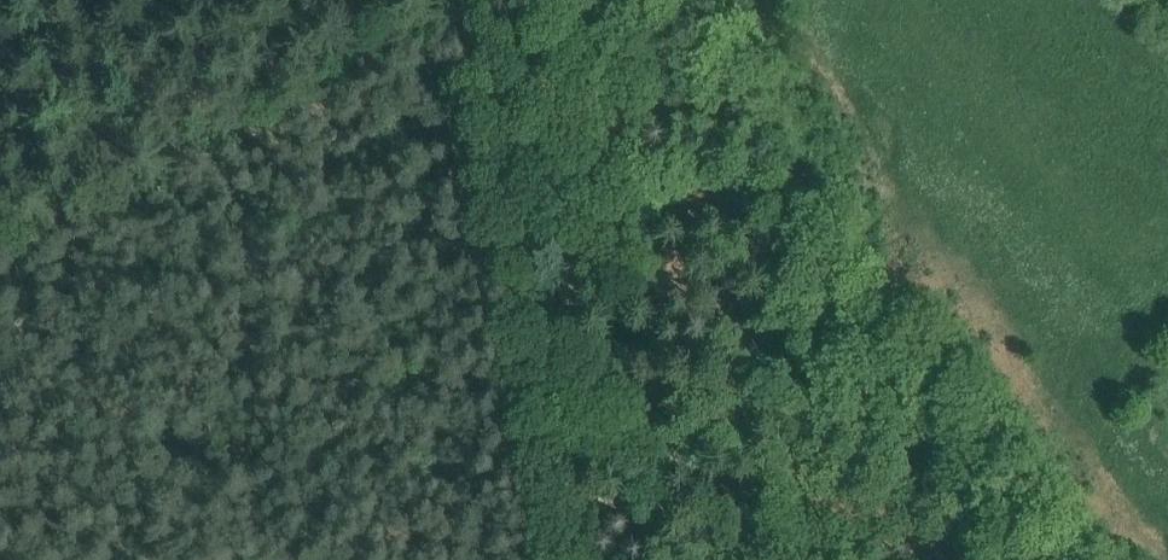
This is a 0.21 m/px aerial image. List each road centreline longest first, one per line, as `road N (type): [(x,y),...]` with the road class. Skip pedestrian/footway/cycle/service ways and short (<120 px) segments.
road 1 (track): [(477,0),(588,559)]

